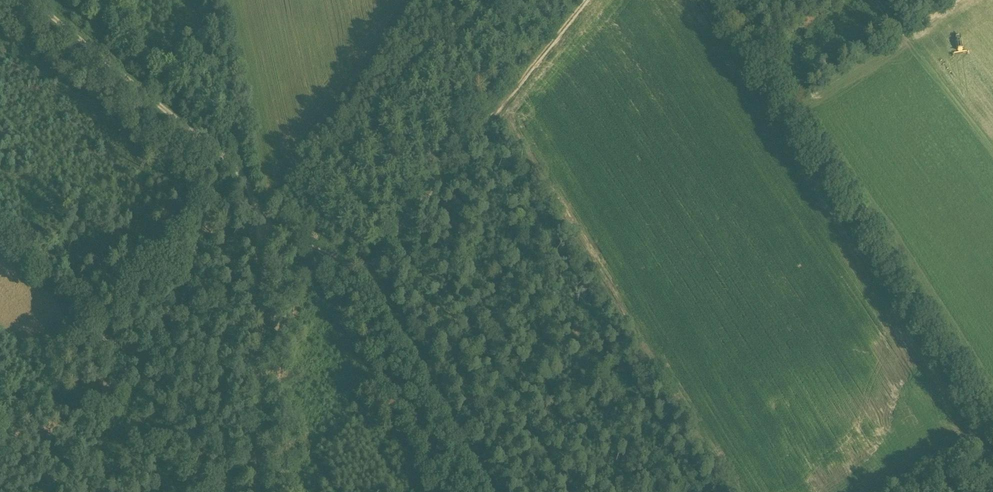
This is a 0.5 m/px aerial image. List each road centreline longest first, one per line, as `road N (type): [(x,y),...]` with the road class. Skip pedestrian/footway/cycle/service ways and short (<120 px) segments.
road 1 (track): [(34,0),(225,160),(267,222),(328,256),(358,262),(379,252),(583,0)]
road 2 (track): [(702,0),(937,352)]
road 3 (track): [(256,491),(260,212)]
road 4 (track): [(750,71),(783,64),(806,88),(896,26),(876,0)]

